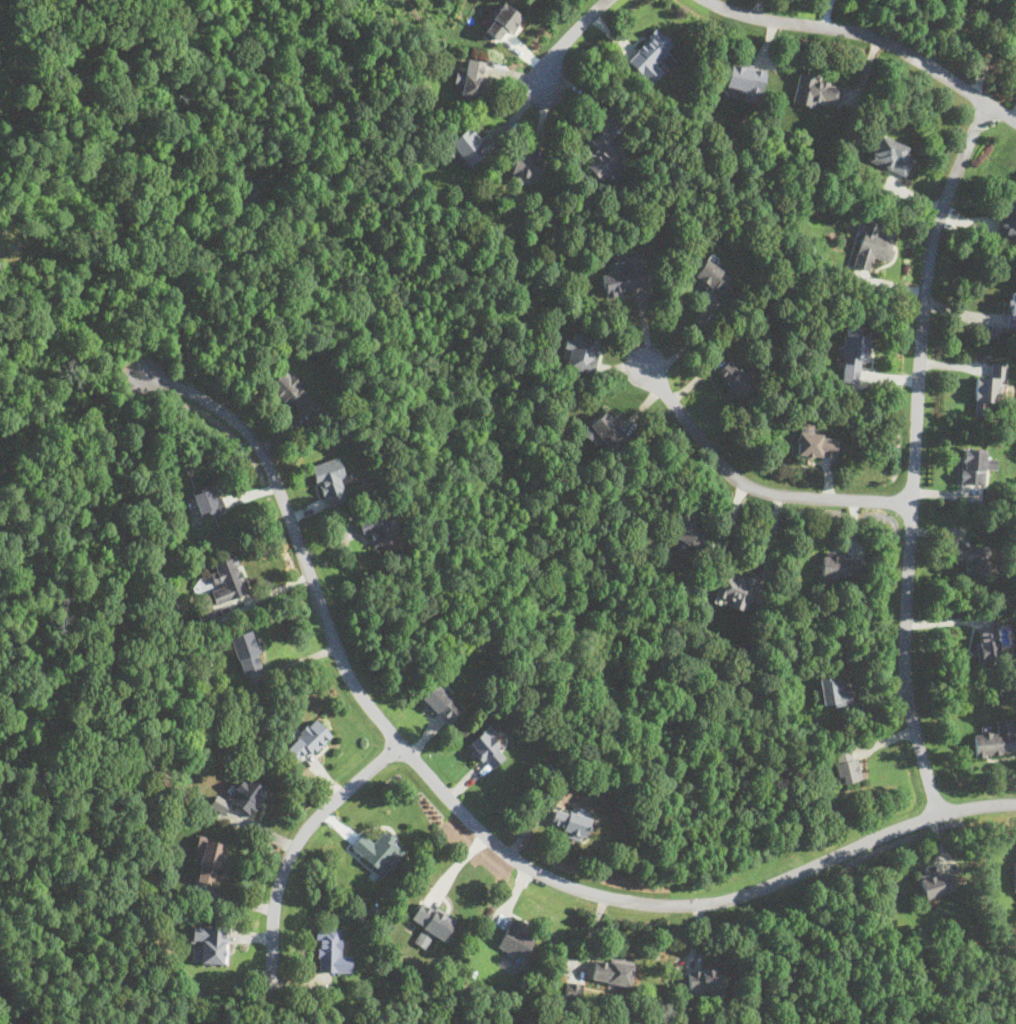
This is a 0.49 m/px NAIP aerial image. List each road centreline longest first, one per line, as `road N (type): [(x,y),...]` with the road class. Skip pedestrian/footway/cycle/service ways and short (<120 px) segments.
road 1 (residential): [(1015,803),(939,812),(787,879),(707,904),(657,906),(562,884),(491,841),(366,704),(258,445),(226,413),(144,373)]
road 2 (residential): [(939,812),(907,699),(904,654),(926,282),(951,184),(988,103)]
road 3 (residential): [(1015,121),(895,43),(852,29),(741,15),(709,0)]
road 4 (residential): [(912,503),(777,495),(751,486),(702,439),(639,357)]
road 5 (residential): [(397,744),(327,807),(283,868),(270,986)]
road 6 (residential): [(611,0),(551,54),(545,96)]

